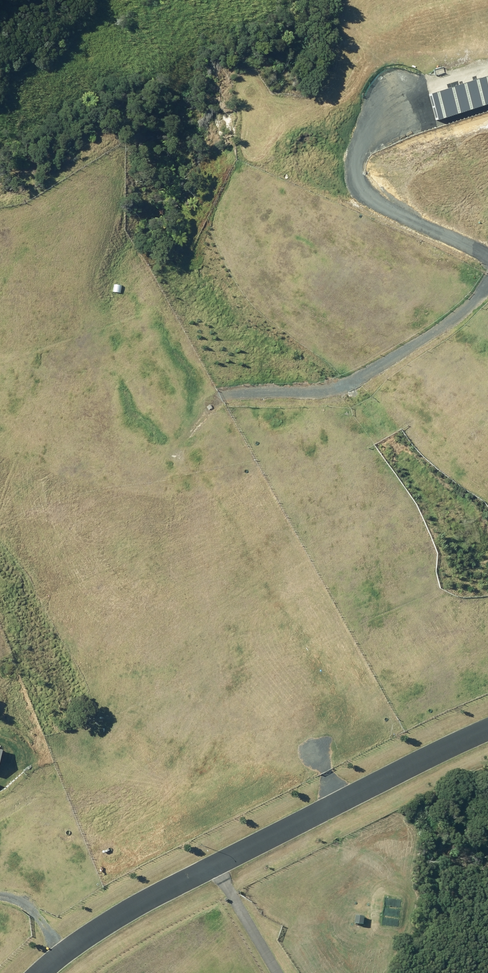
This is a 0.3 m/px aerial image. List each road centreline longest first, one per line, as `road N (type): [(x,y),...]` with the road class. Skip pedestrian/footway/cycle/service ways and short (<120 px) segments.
road 1 (track): [(487,254),(361,192),(353,163),(367,122),(413,93),(487,68)]
road 2 (unclassified): [(217,870),(487,729)]
road 3 (track): [(487,284),(421,343),(338,388),(226,394)]
road 4 (unclassified): [(45,972),(134,909),(217,870)]

